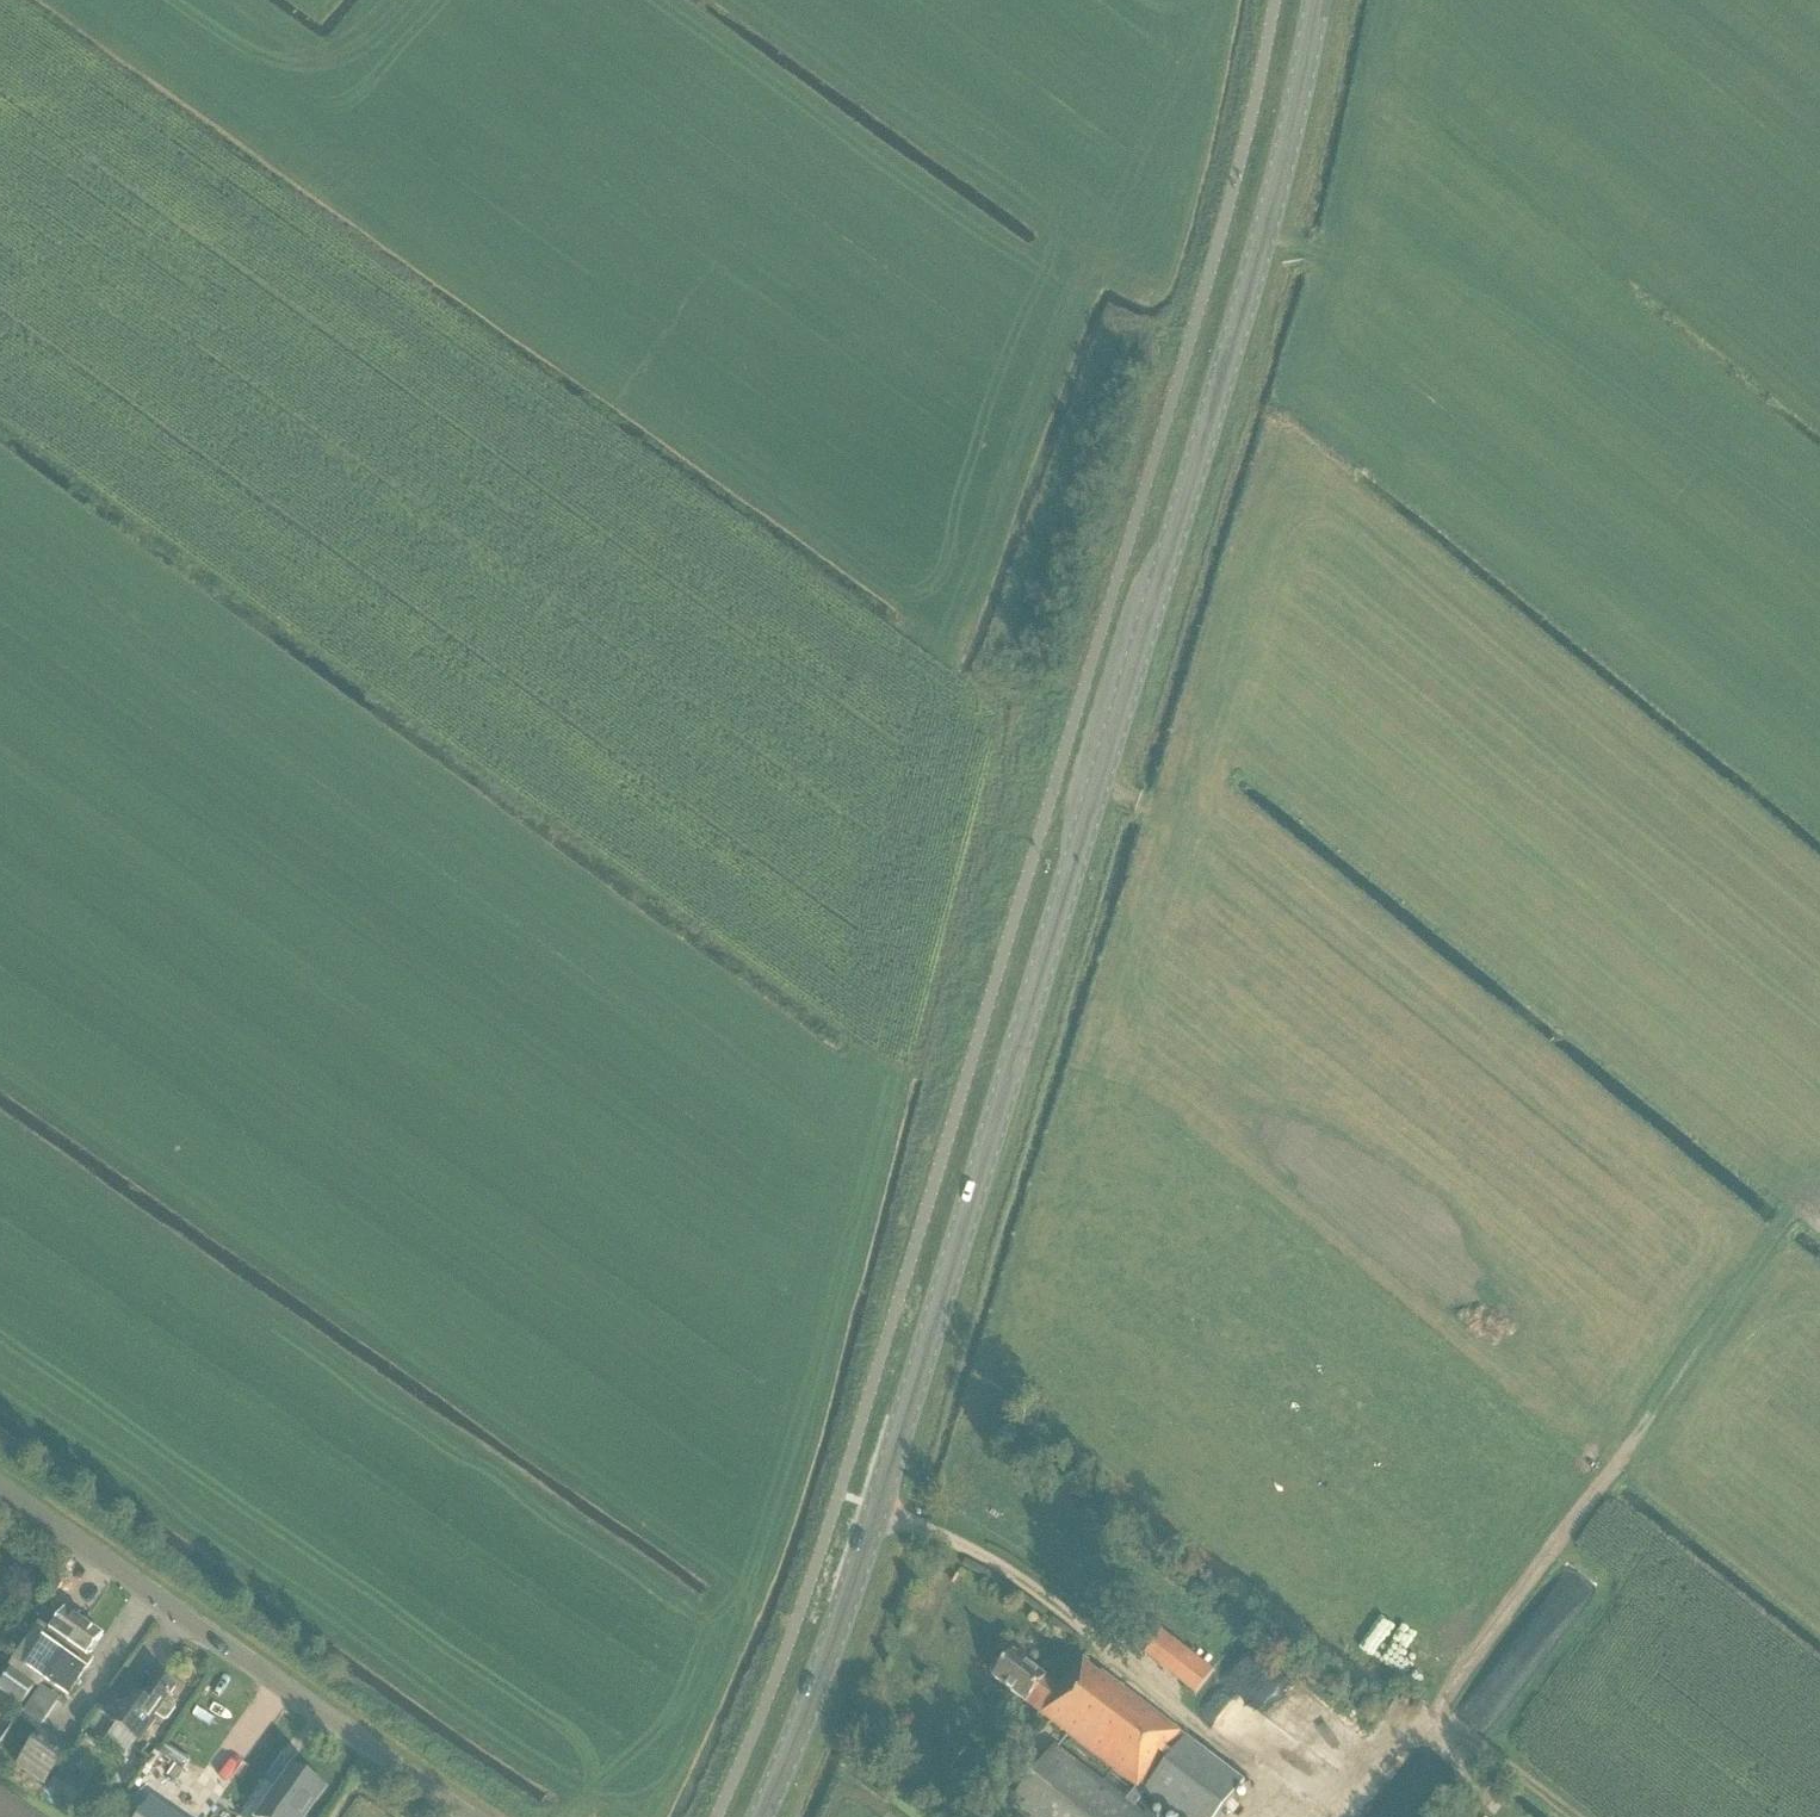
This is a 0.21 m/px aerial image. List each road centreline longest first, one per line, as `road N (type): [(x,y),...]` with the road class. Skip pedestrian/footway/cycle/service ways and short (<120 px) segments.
road 1 (secondary): [(760,1816),(830,1646),(949,1275),(1235,327),(1316,0)]
road 2 (unclassified): [(469,1816),(0,1491)]

